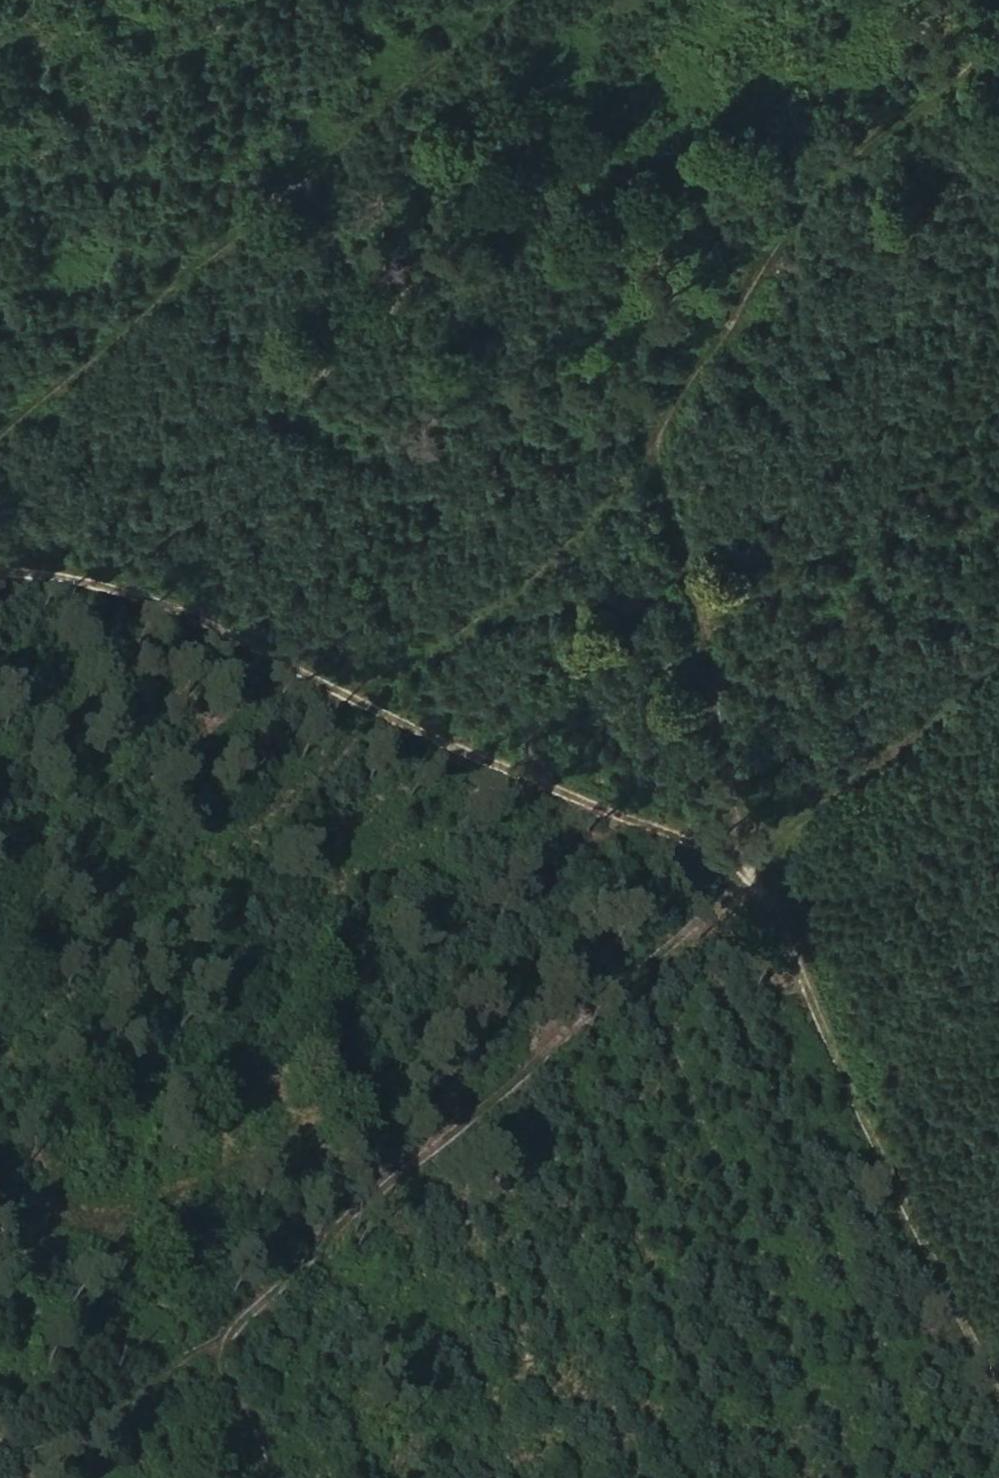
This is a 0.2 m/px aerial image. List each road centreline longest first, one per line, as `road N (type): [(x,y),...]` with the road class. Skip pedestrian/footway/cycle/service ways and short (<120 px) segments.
road 1 (track): [(753,876),(428,737),(147,595),(0,571)]
road 2 (track): [(998,1379),(753,876)]

